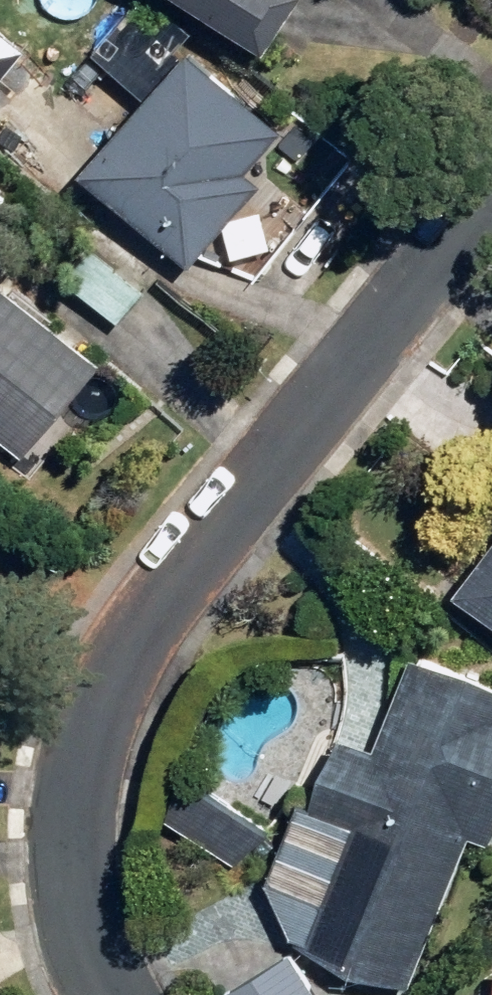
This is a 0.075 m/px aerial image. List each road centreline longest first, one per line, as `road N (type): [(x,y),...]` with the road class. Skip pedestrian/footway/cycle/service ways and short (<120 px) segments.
road 1 (residential): [(491,196),(119,651),(76,766),(72,830),(78,893),(112,994)]

